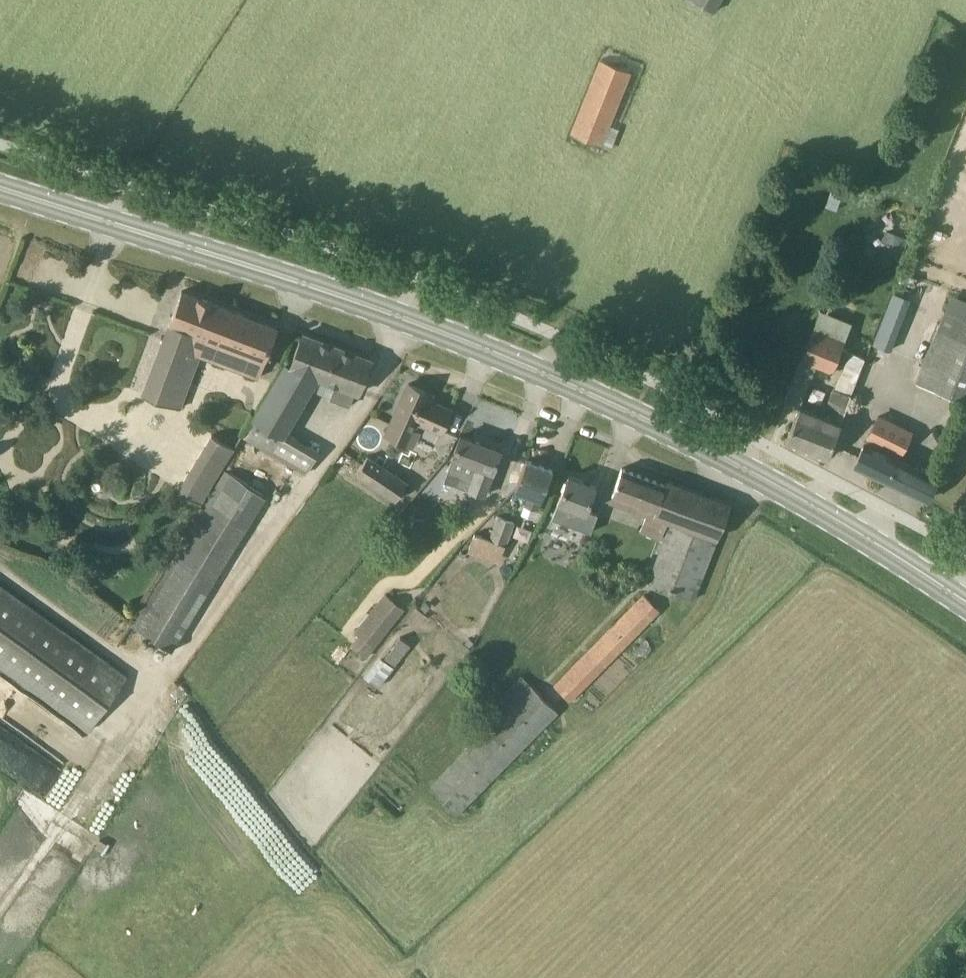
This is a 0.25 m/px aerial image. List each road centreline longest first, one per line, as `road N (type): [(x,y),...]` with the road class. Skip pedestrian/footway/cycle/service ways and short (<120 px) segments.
road 1 (secondary): [(965,604),(766,479),(609,403),(450,335),(0,185)]

